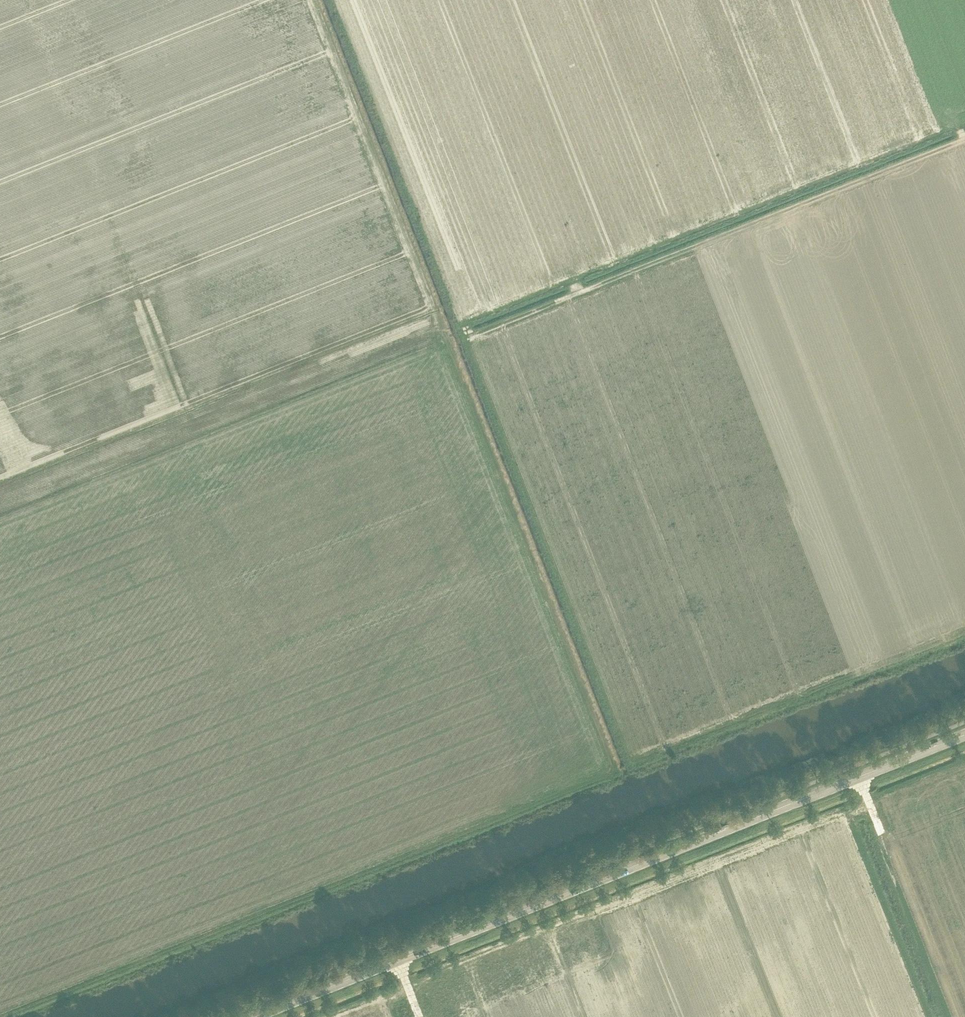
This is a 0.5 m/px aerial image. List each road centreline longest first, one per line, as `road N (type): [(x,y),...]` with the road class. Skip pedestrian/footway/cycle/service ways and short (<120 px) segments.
road 1 (tertiary): [(964,735),(255,1016)]

